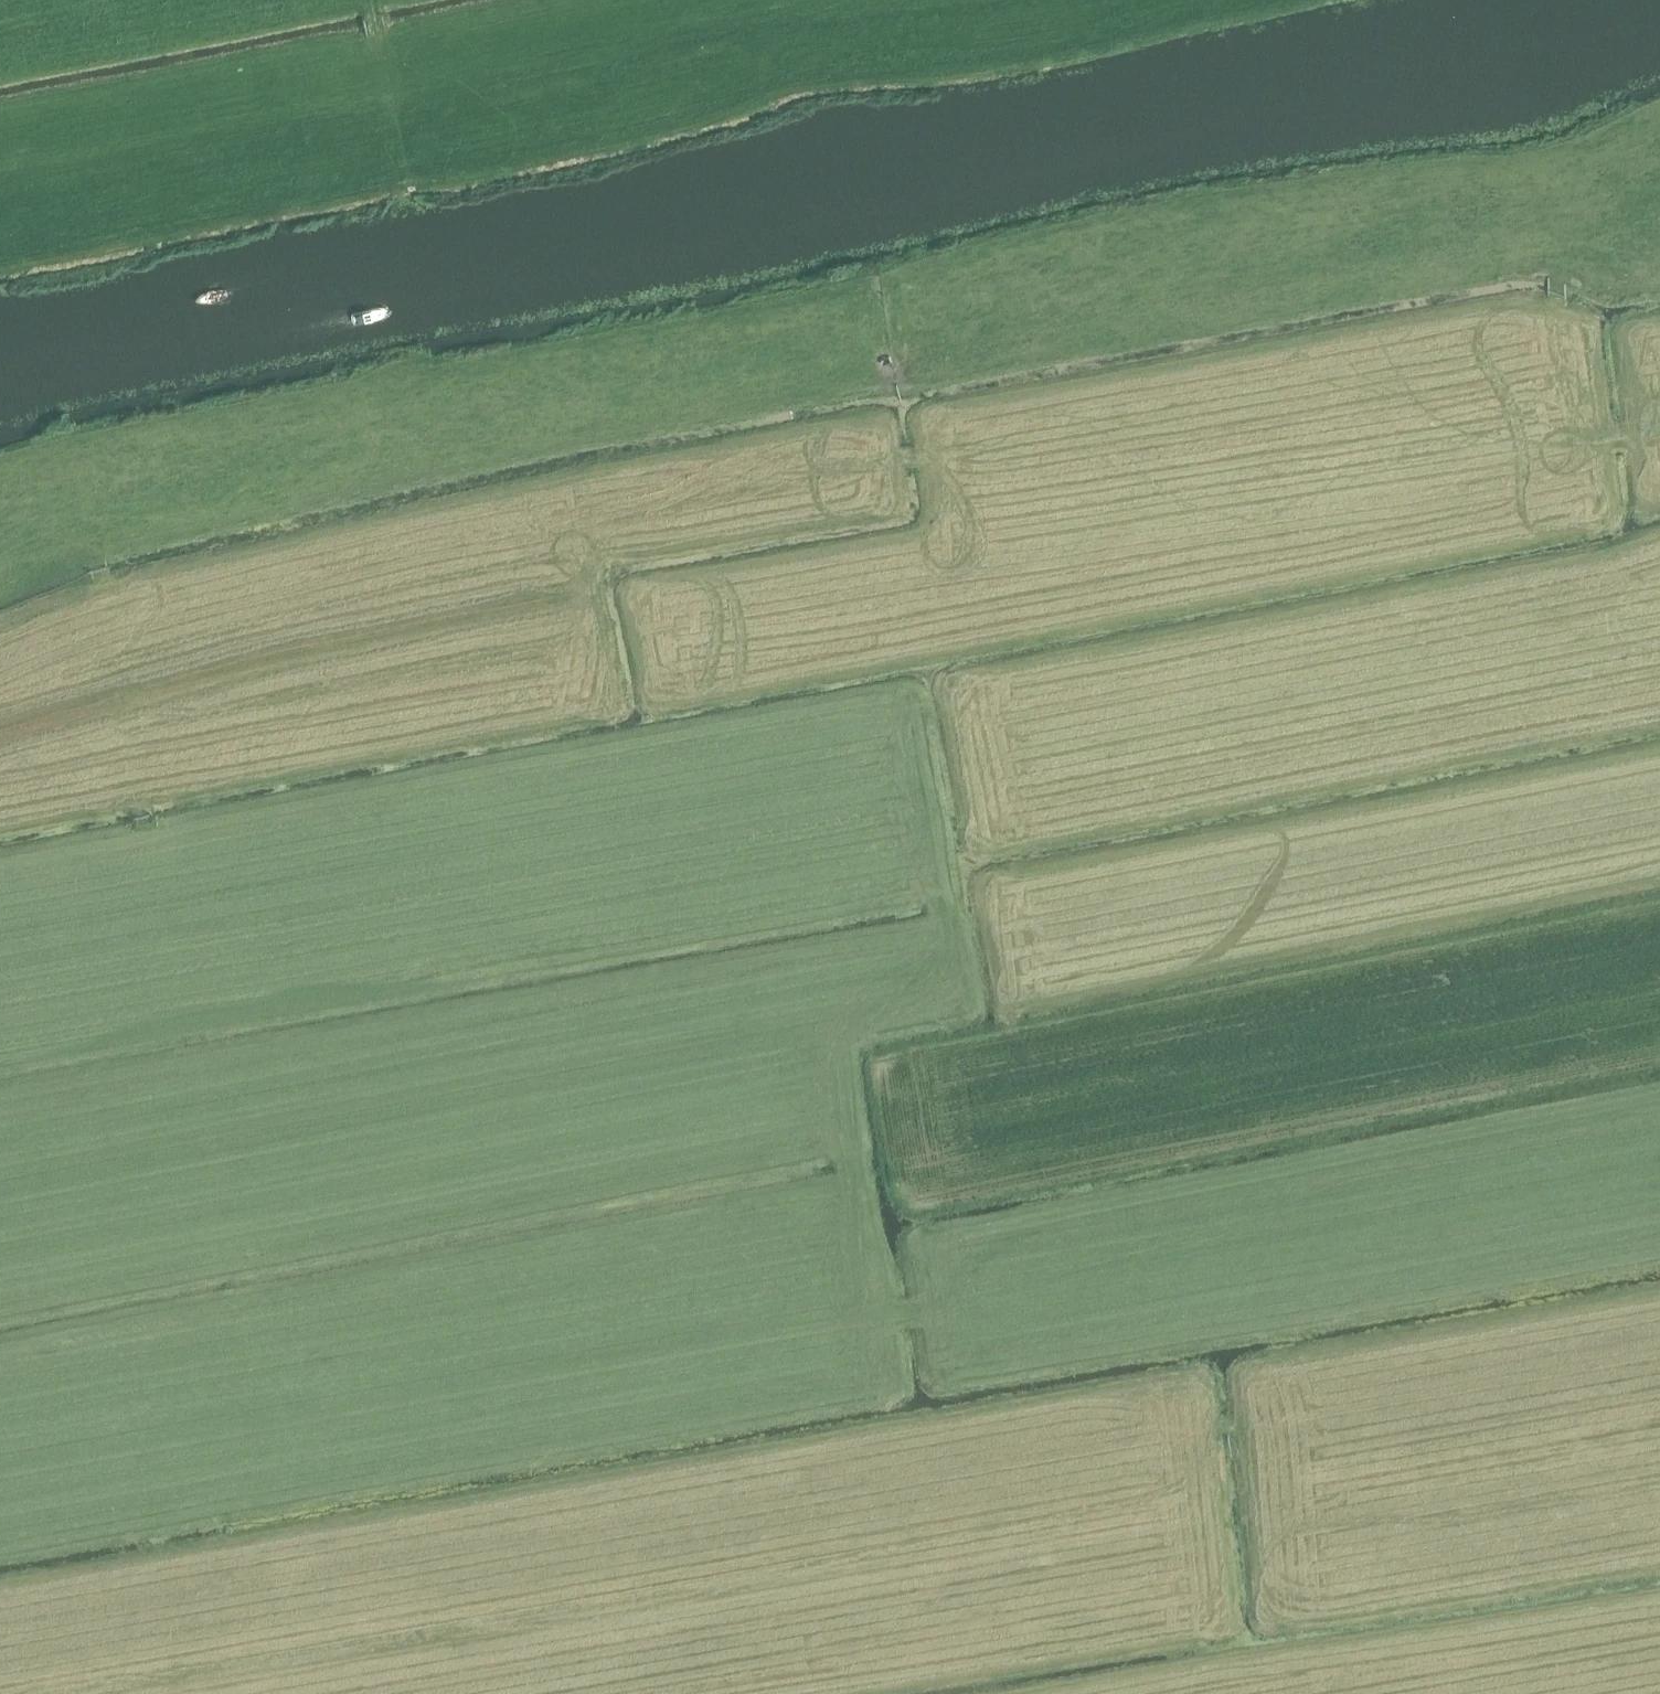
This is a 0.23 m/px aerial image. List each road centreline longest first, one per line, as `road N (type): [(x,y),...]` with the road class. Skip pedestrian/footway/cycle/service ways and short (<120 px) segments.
road 1 (track): [(398,154),(371,0)]

